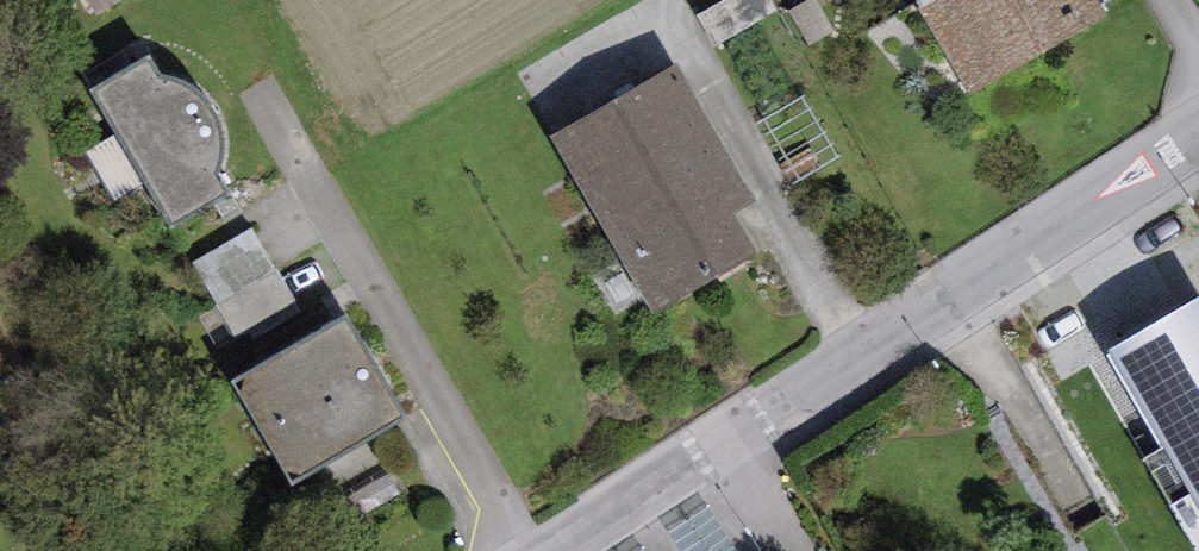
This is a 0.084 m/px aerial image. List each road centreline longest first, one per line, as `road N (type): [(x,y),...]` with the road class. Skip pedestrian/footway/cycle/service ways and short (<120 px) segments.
road 1 (residential): [(547,550),(1198,136)]

